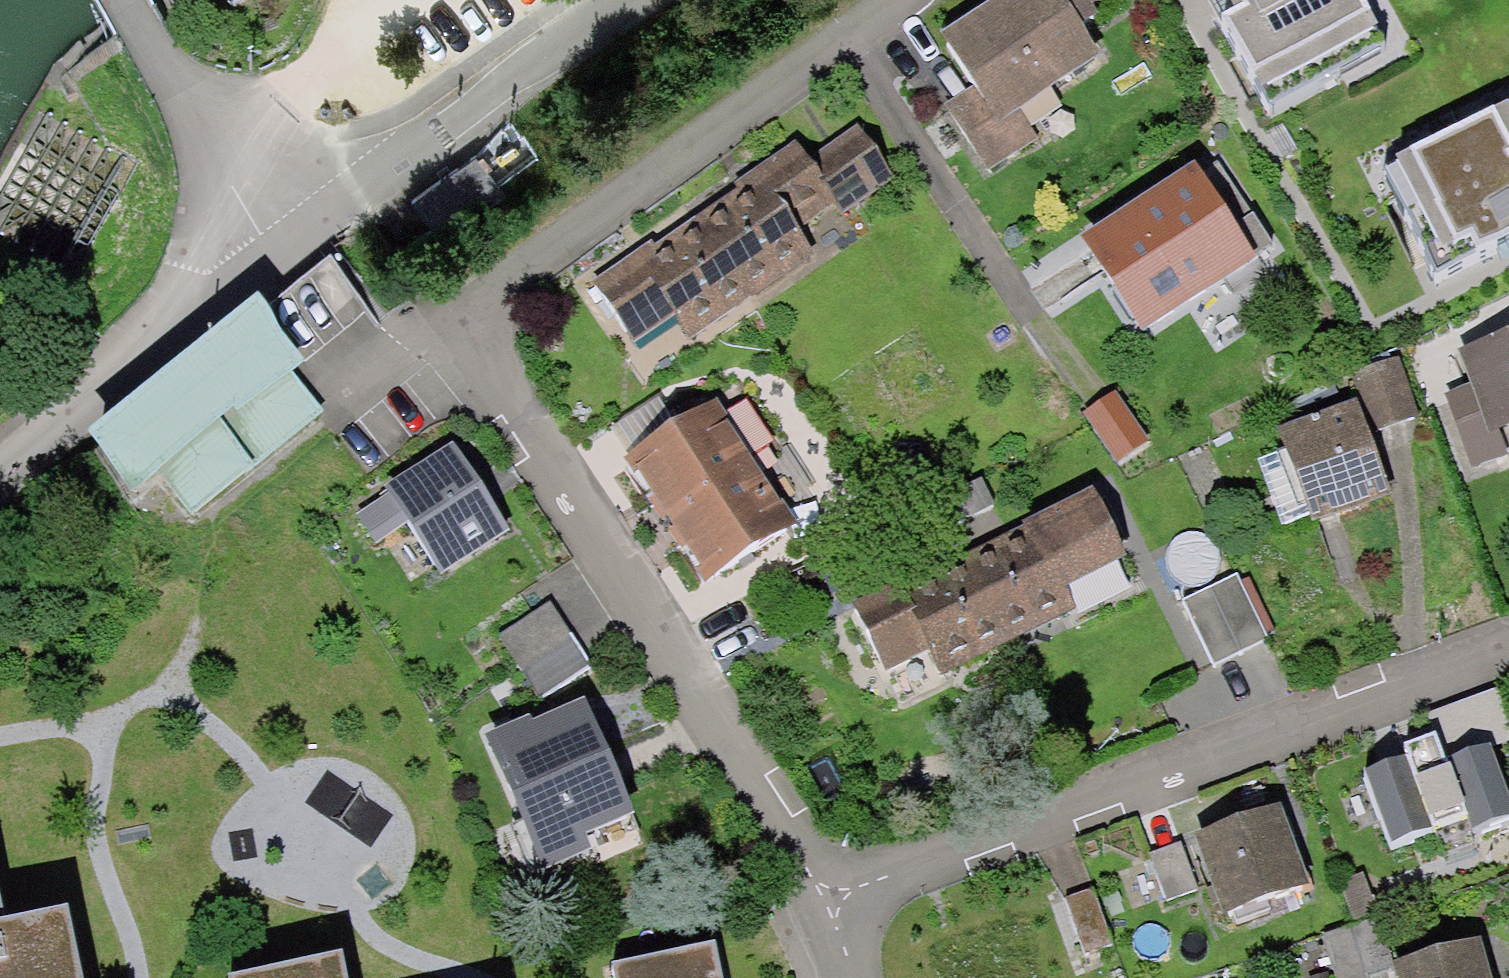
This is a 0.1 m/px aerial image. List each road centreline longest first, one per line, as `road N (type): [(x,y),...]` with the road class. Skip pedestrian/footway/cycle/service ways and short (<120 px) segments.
road 1 (residential): [(821,890),(443,328),(897,0)]
road 2 (unclassified): [(0,480),(317,207),(622,0)]
road 3 (residential): [(1508,648),(821,890)]

